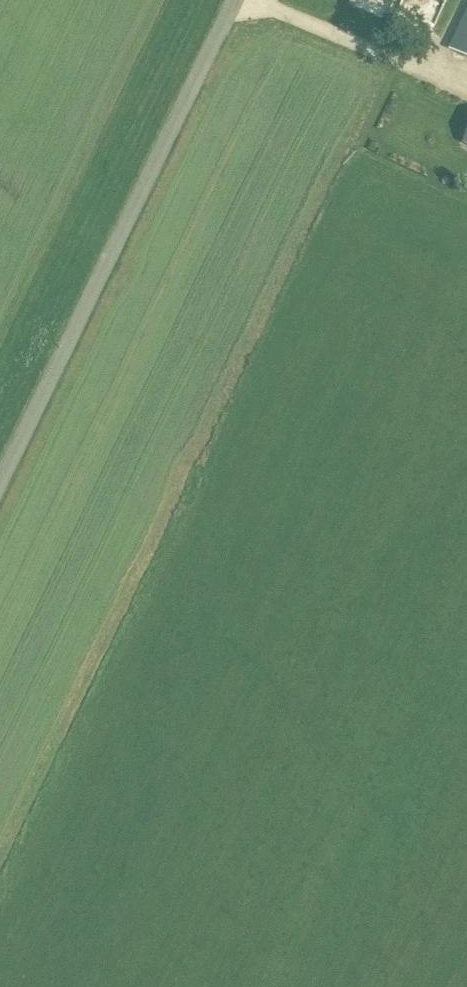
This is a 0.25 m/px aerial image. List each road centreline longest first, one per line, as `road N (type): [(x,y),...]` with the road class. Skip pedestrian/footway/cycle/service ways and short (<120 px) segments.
road 1 (unclassified): [(0,492),(238,0)]

